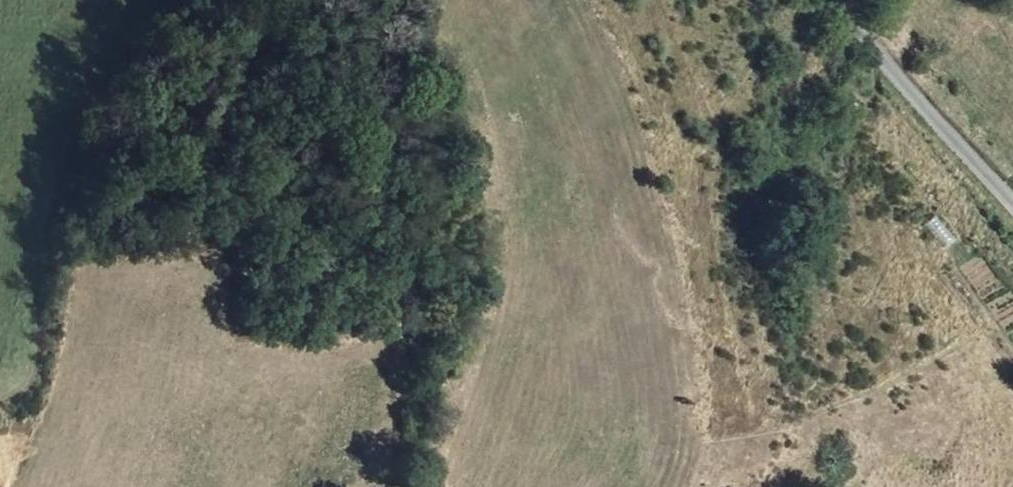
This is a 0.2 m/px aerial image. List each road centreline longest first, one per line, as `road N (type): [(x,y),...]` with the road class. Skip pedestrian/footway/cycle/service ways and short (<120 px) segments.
road 1 (unclassified): [(835,0),(1012,208)]

